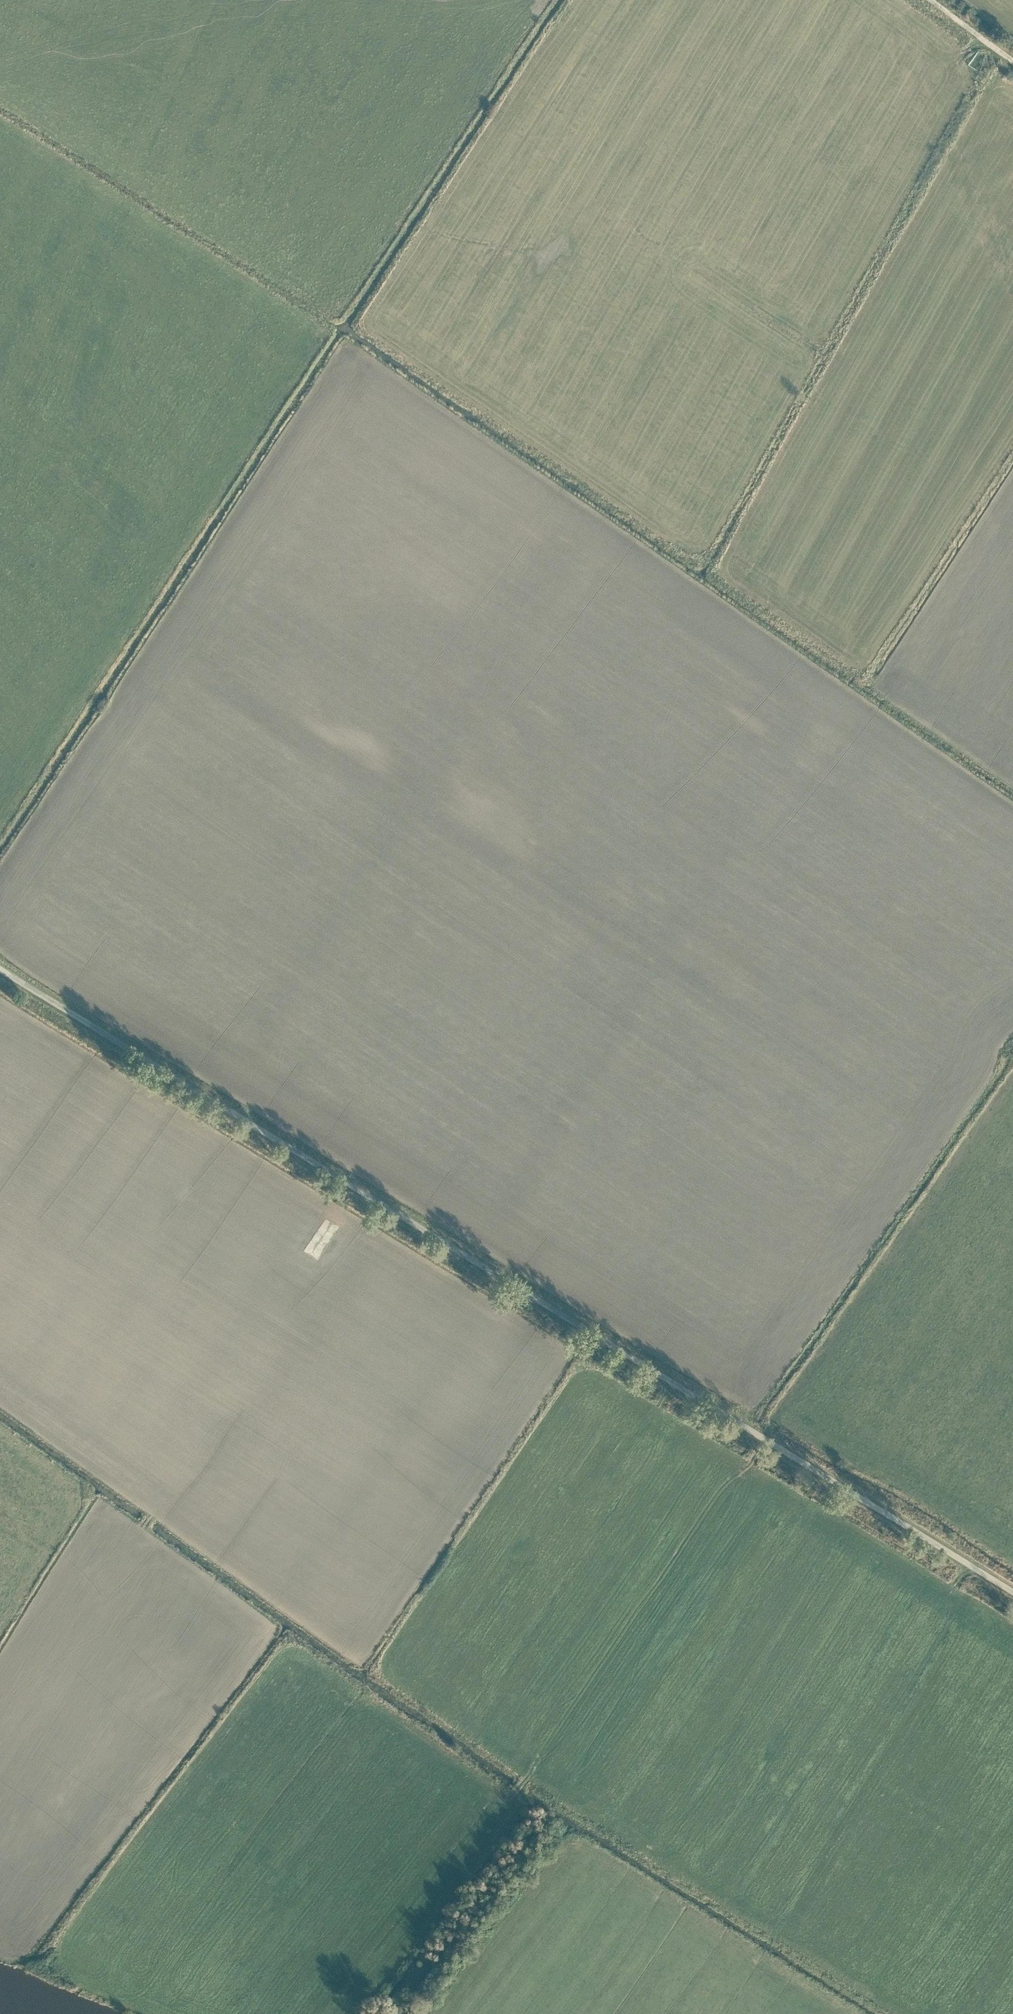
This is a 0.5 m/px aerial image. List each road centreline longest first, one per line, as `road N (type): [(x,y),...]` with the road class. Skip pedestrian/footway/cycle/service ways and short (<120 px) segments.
road 1 (unclassified): [(0,970),(1012,1591)]

